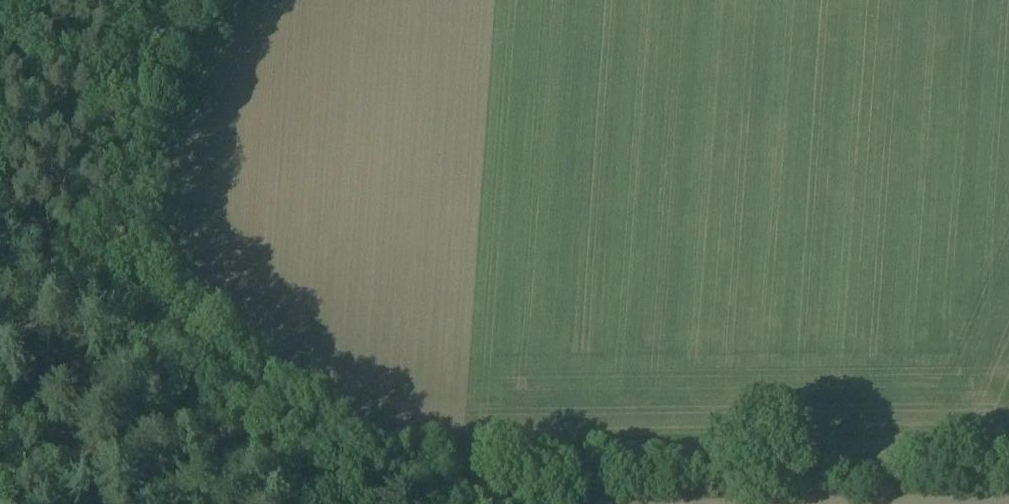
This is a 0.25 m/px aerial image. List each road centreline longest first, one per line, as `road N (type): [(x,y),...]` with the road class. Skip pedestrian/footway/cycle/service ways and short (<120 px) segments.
road 1 (track): [(167,503),(0,397)]

